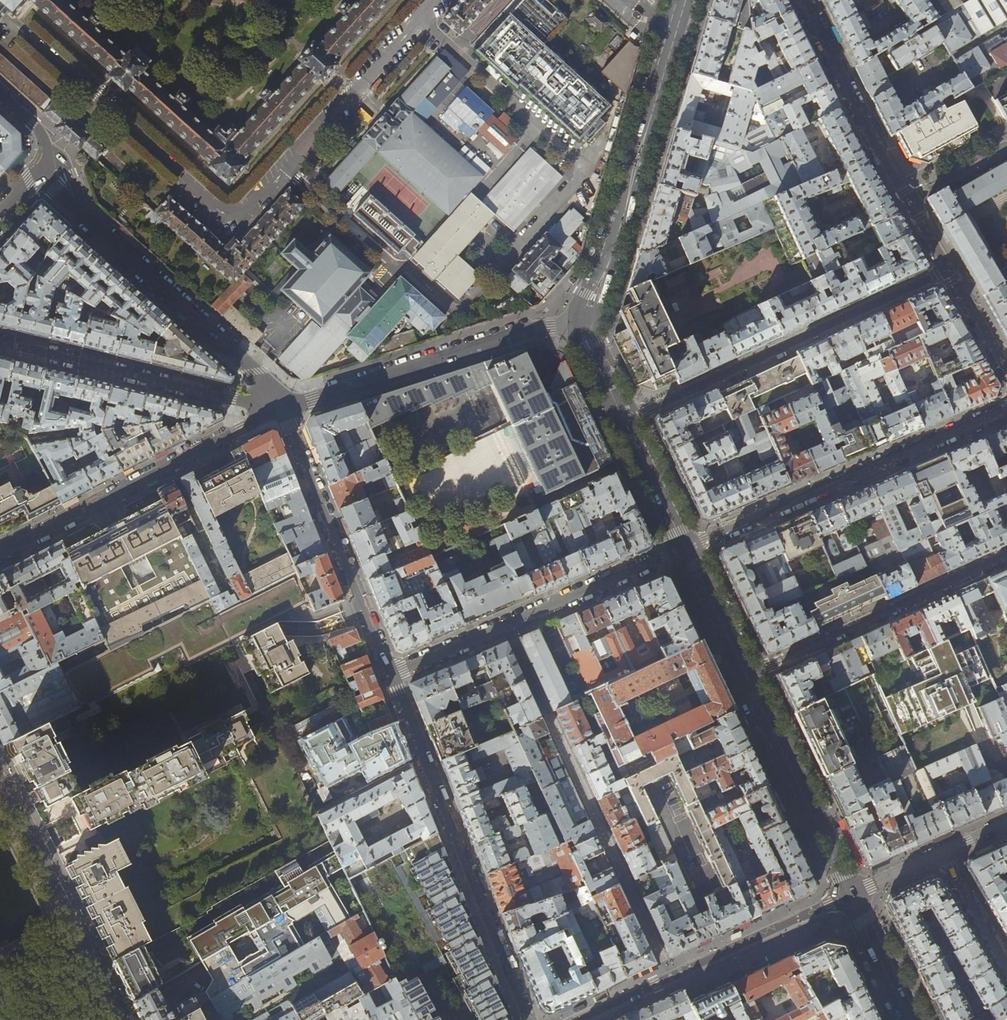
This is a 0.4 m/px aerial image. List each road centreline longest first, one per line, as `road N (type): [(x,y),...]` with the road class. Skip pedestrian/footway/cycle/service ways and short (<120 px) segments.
road 1 (residential): [(670,977),(506,624)]
road 2 (residential): [(531,1019),(390,675)]
road 3 (residential): [(624,420),(947,272)]
road 4 (residential): [(1006,408),(685,548)]
road 5 (tertiary): [(582,326),(683,0)]
road 6 (residential): [(284,410),(0,554)]
road 7 (residential): [(582,326),(540,328),(284,410)]
road 8 (residential): [(284,410),(0,341)]
road 9 (residential): [(81,210),(274,388),(284,410)]
road 10 (residential): [(747,677),(1006,557)]
road 11 (residential): [(390,675),(284,410)]
road 12 (residential): [(122,1019),(0,777)]
road 13 (tertiary): [(853,895),(747,677)]
road 14 (residential): [(907,200),(805,0)]
road 15 (residential): [(853,895),(670,977)]
road 16 (residential): [(685,548),(506,624)]
road 17 (tertiary): [(747,677),(685,548)]
road 18 (tertiary): [(685,548),(624,420)]
road 19 (tertiary): [(908,1019),(853,895)]
road 20 (residential): [(942,853),(1006,966)]
road 21 (residential): [(506,624),(390,675)]

